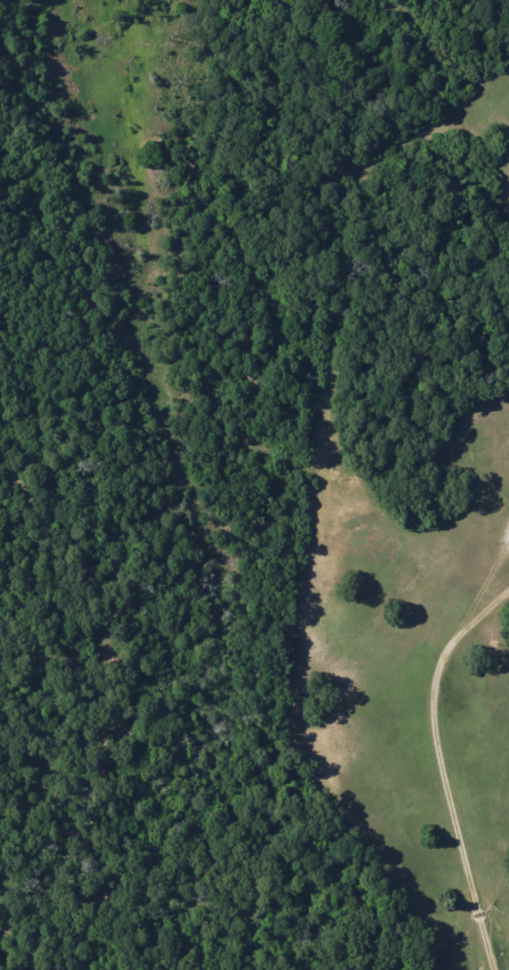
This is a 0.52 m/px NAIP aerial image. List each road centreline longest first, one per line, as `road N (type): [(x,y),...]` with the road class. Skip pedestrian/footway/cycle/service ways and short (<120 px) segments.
road 1 (track): [(494,969),(437,737)]

